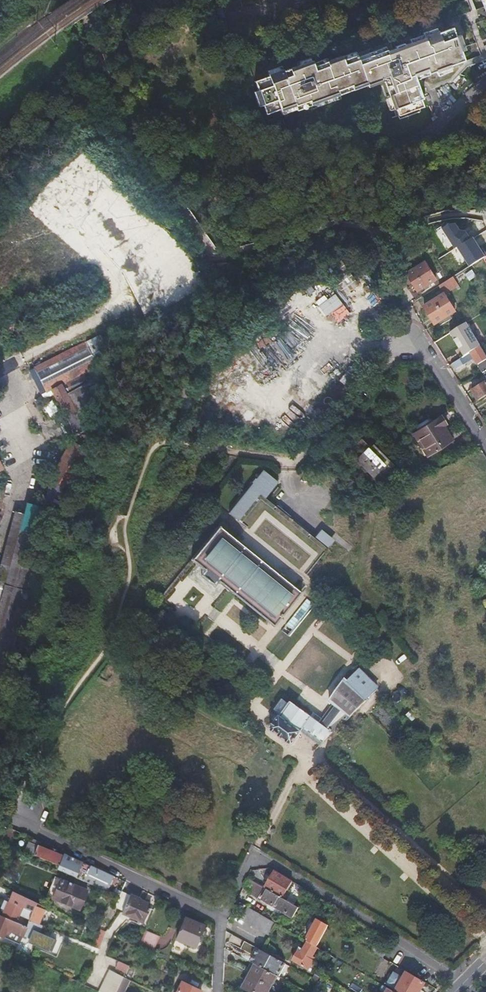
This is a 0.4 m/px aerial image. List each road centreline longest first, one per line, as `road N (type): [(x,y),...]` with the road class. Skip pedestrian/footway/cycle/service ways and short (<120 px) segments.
road 1 (track): [(215,260),(112,101),(75,0)]
road 2 (residential): [(308,0),(279,15),(336,21),(391,0)]
road 3 (residential): [(485,438),(418,337)]

